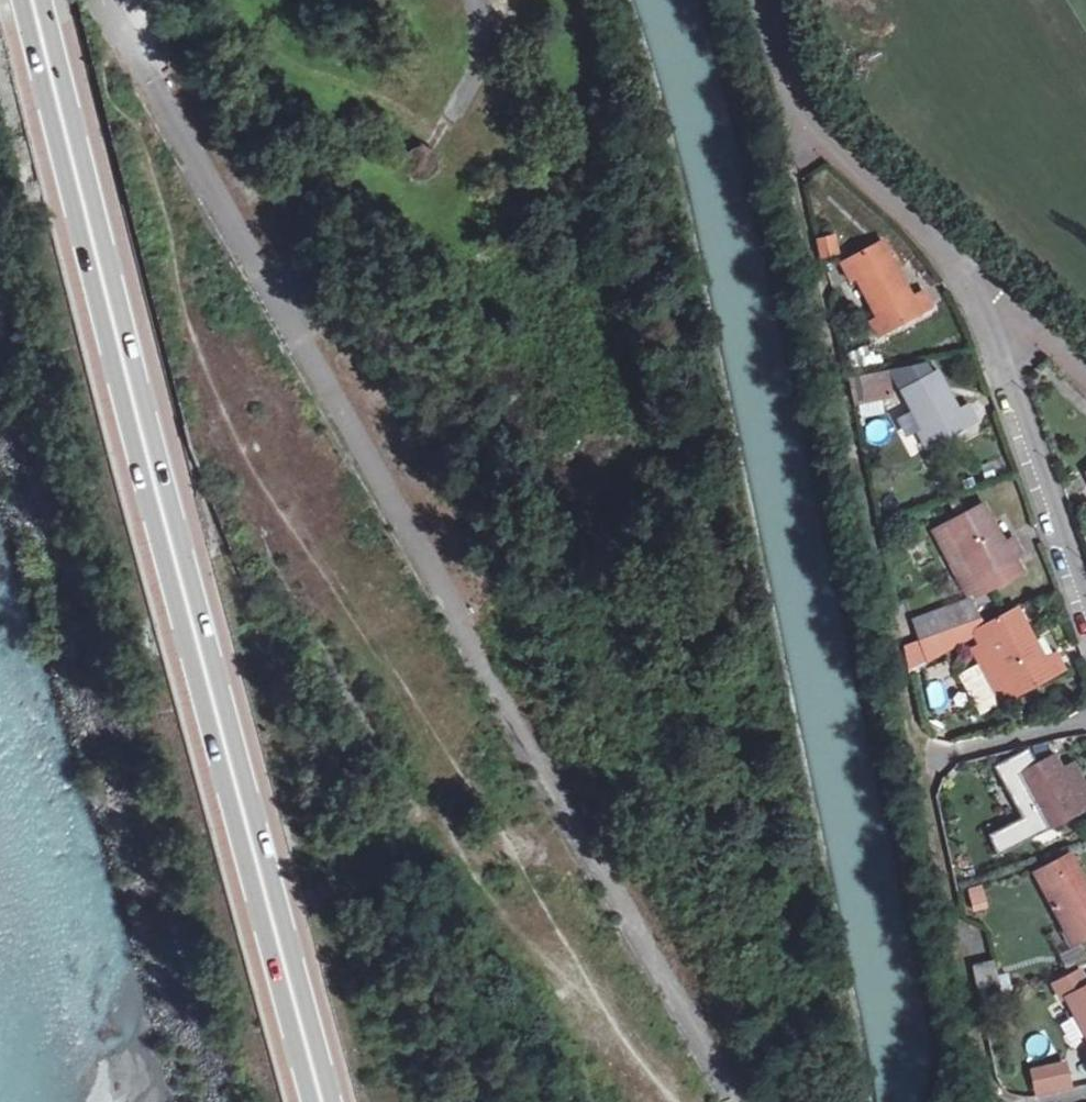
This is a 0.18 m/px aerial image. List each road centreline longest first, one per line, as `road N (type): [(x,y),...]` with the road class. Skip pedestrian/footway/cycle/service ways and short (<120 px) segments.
road 1 (unclassified): [(105,0),(740,1101)]
road 2 (trunk): [(31,0),(326,1101)]
road 3 (track): [(995,1101),(826,307),(796,205),(797,105)]
road 4 (residential): [(974,279),(822,142),(797,105),(765,0)]
road 5 (residential): [(1085,607),(974,279)]
road 6 (residential): [(1085,377),(974,279)]

